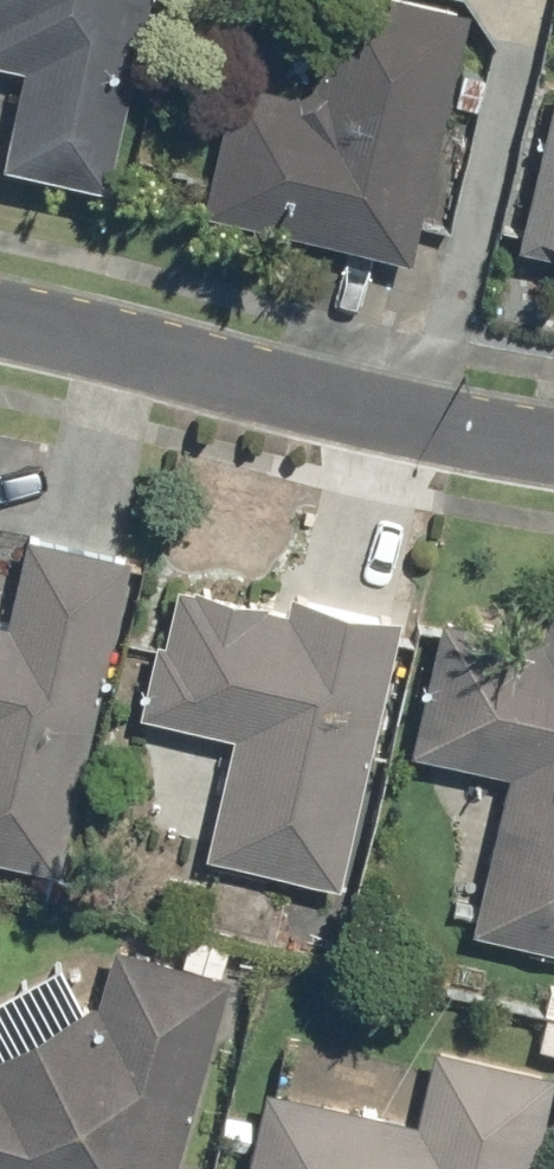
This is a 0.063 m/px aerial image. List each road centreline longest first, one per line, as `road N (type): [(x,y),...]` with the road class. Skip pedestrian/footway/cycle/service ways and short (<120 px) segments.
road 1 (residential): [(0,316),(553,430)]

